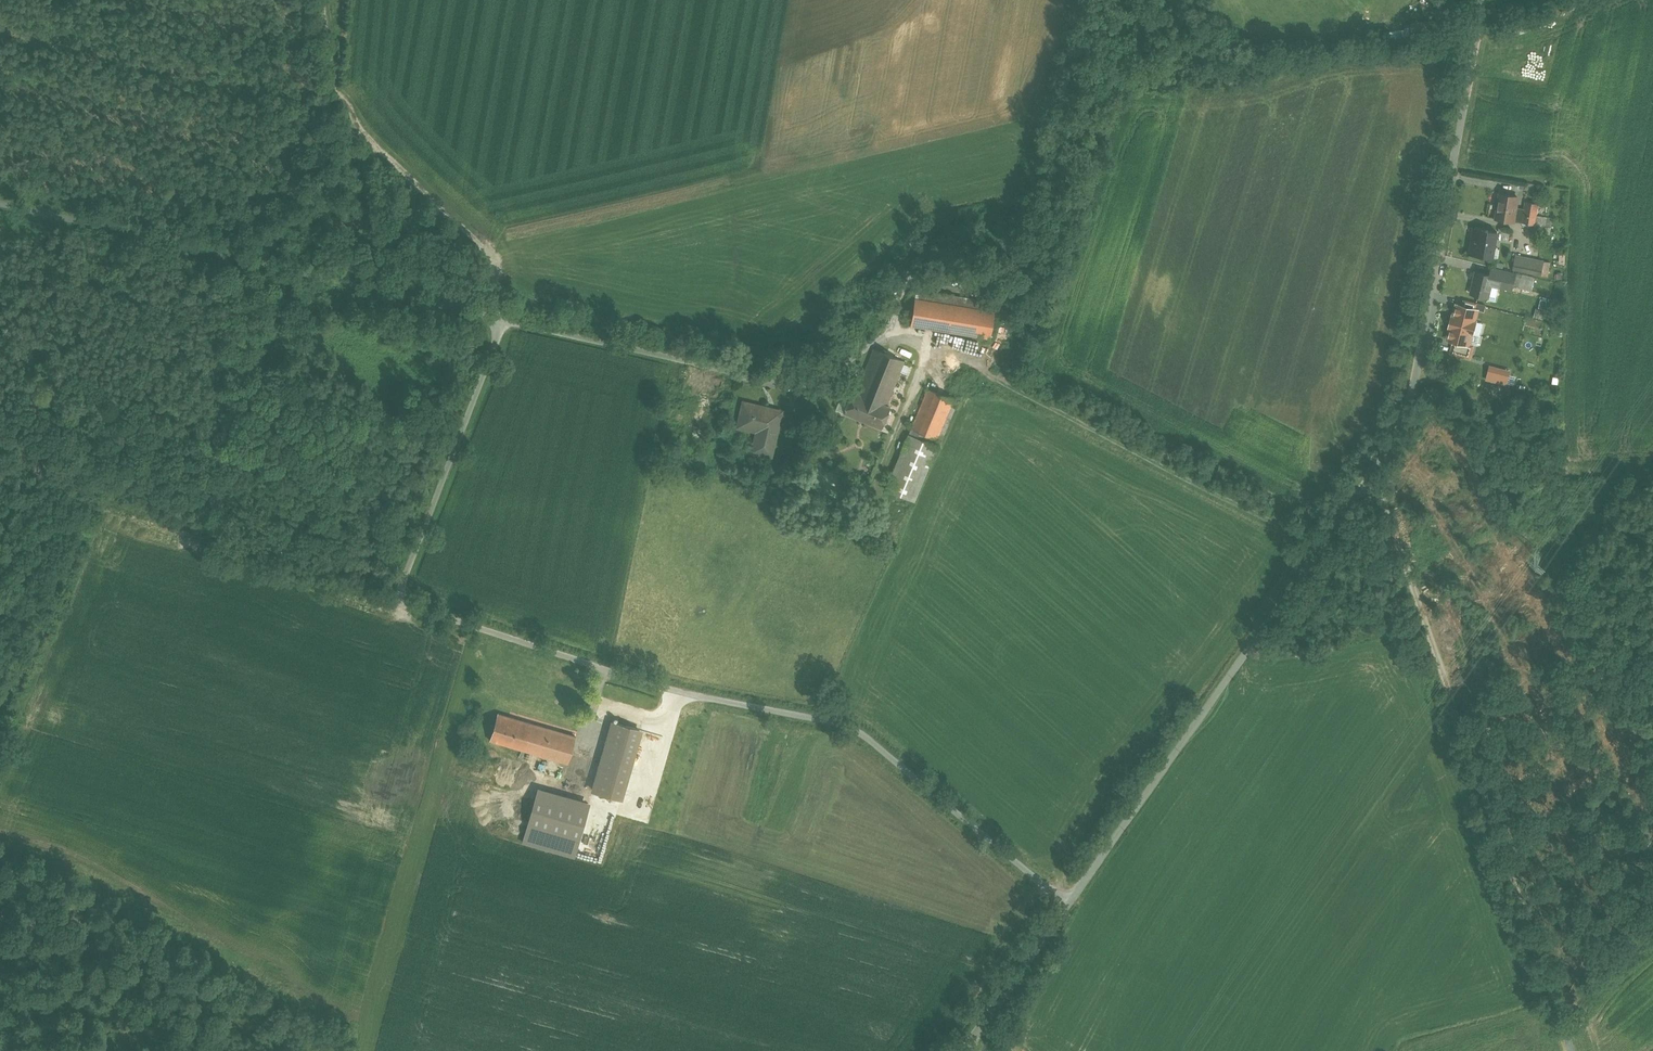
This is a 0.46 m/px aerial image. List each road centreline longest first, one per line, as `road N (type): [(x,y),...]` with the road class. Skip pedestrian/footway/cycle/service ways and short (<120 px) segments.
road 1 (unclassified): [(502,320),(399,605),(641,683),(849,728),(1070,904)]
road 2 (track): [(1565,1050),(1356,504)]
road 3 (unclassified): [(1481,0),(1418,367),(1369,486),(1321,551)]
road 4 (unclassified): [(0,205),(502,320)]
road 5 (unclassified): [(1321,551),(1070,904)]
road 6 (unclassified): [(945,353),(1321,551)]
road 7 (unclassified): [(502,320),(819,391)]
road 8 (track): [(0,696),(49,614),(95,498)]
road 9 (unclassified): [(1070,904),(964,1050)]

